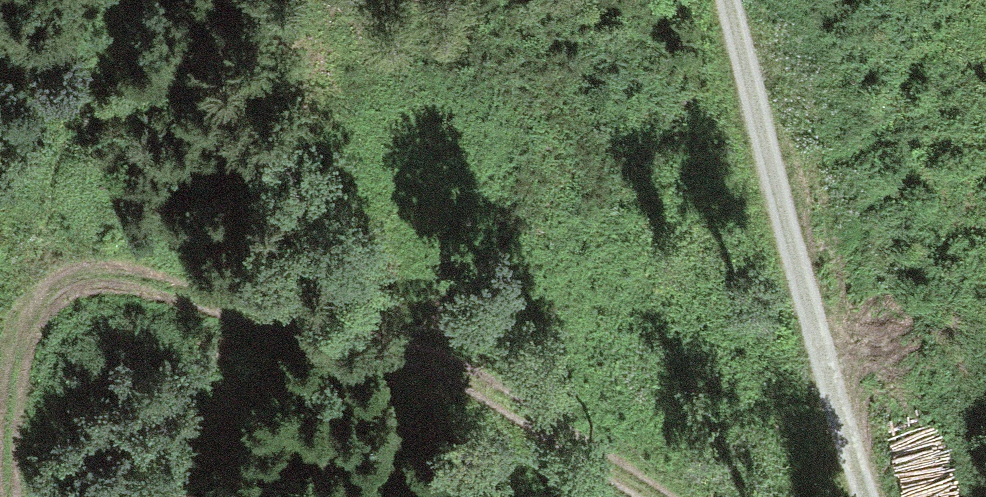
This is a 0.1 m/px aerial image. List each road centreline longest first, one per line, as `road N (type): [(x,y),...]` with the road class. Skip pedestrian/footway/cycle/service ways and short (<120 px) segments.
road 1 (track): [(21,496),(21,360),(32,317),(68,284),(114,274),(379,345),(491,390),(658,496)]
road 2 (track): [(723,0),(867,496)]
road 3 (track): [(32,317),(63,154),(129,0)]

